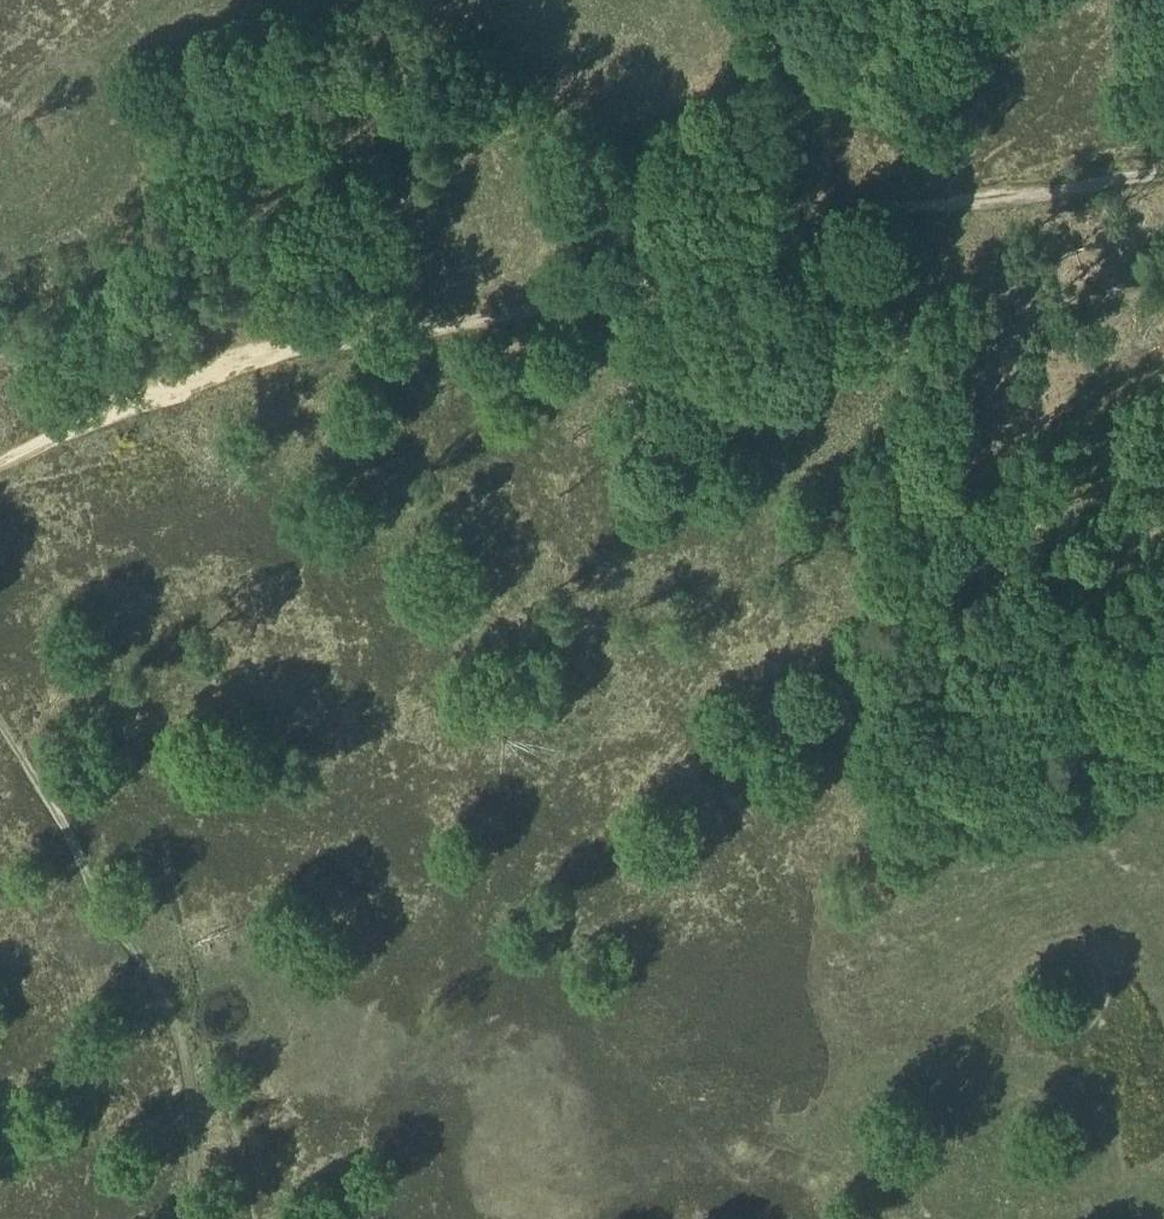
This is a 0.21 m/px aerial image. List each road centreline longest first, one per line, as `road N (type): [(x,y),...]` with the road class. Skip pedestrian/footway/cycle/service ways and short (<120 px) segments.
road 1 (track): [(0,461),(173,375),(279,342),(357,341),(589,309),(717,269),(1163,178)]

